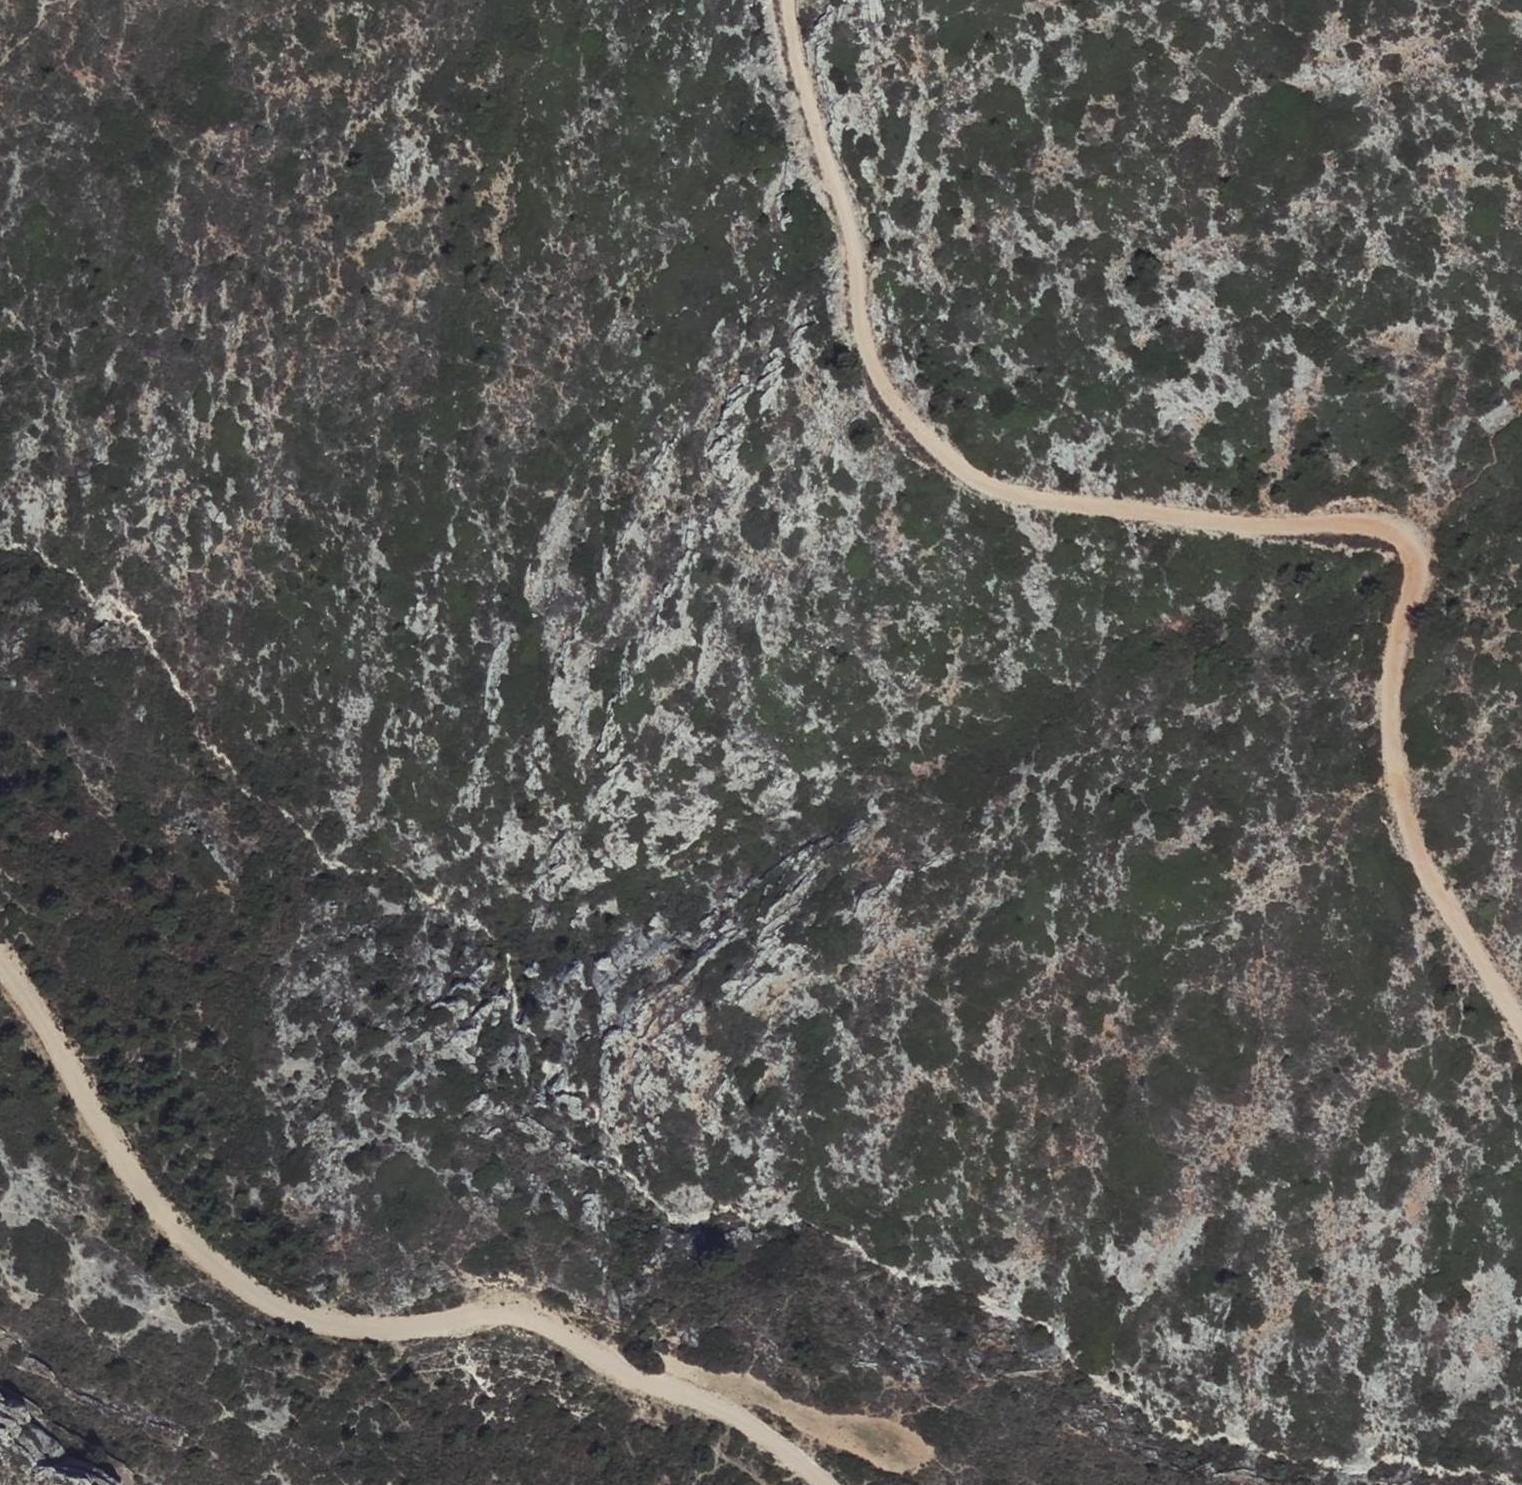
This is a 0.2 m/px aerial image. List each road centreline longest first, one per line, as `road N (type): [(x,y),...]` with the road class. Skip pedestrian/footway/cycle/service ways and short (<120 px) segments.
road 1 (track): [(1521,1035),(1408,822),(1392,768),(1426,660),(1418,546),(1362,522),(1085,509),(965,478),(917,451),(862,386),(846,177),(795,0)]
road 2 (track): [(0,977),(188,1240),(262,1305),(321,1324),(427,1329),(524,1315),(771,1445),(819,1484)]

